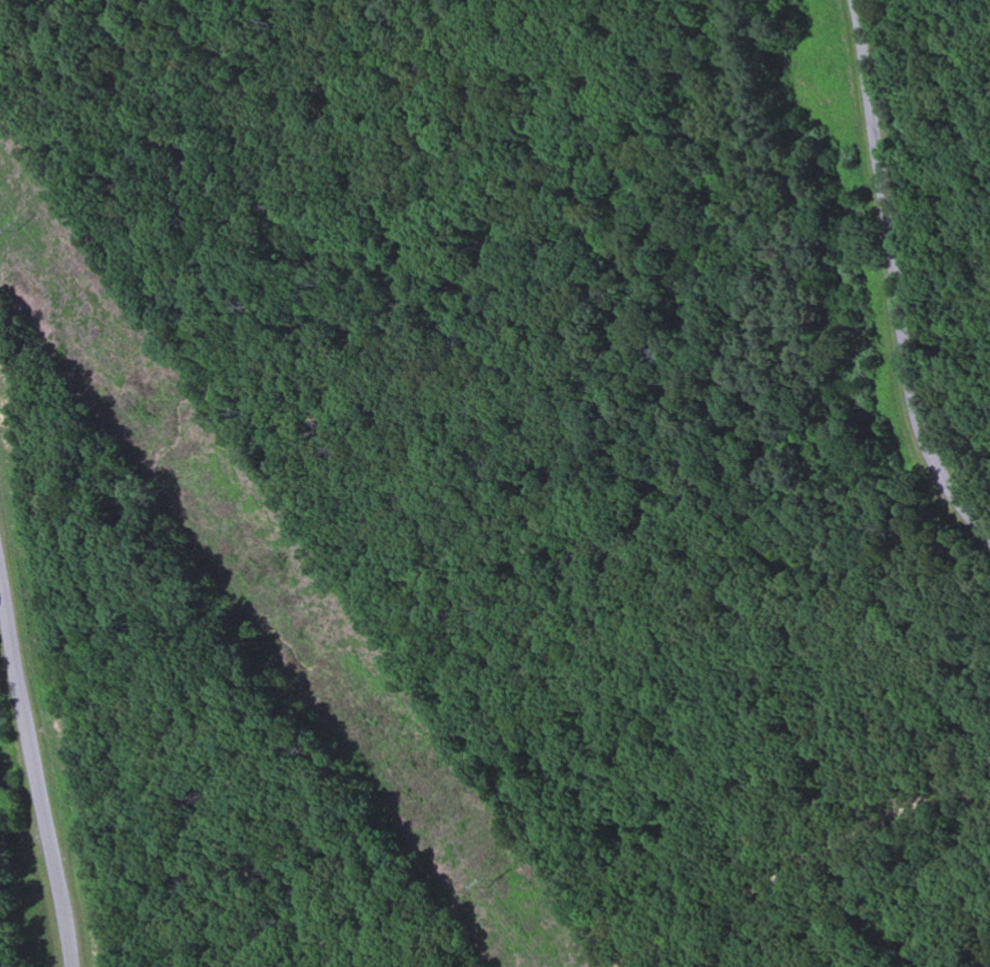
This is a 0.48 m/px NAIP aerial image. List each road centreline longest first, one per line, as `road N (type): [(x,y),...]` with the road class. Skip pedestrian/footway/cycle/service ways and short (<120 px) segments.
road 1 (residential): [(853,0),(913,397),(931,459),(963,510),(989,532)]
road 2 (secondary): [(70,966),(0,545)]
road 3 (residential): [(621,966),(895,820),(952,803),(989,802)]

